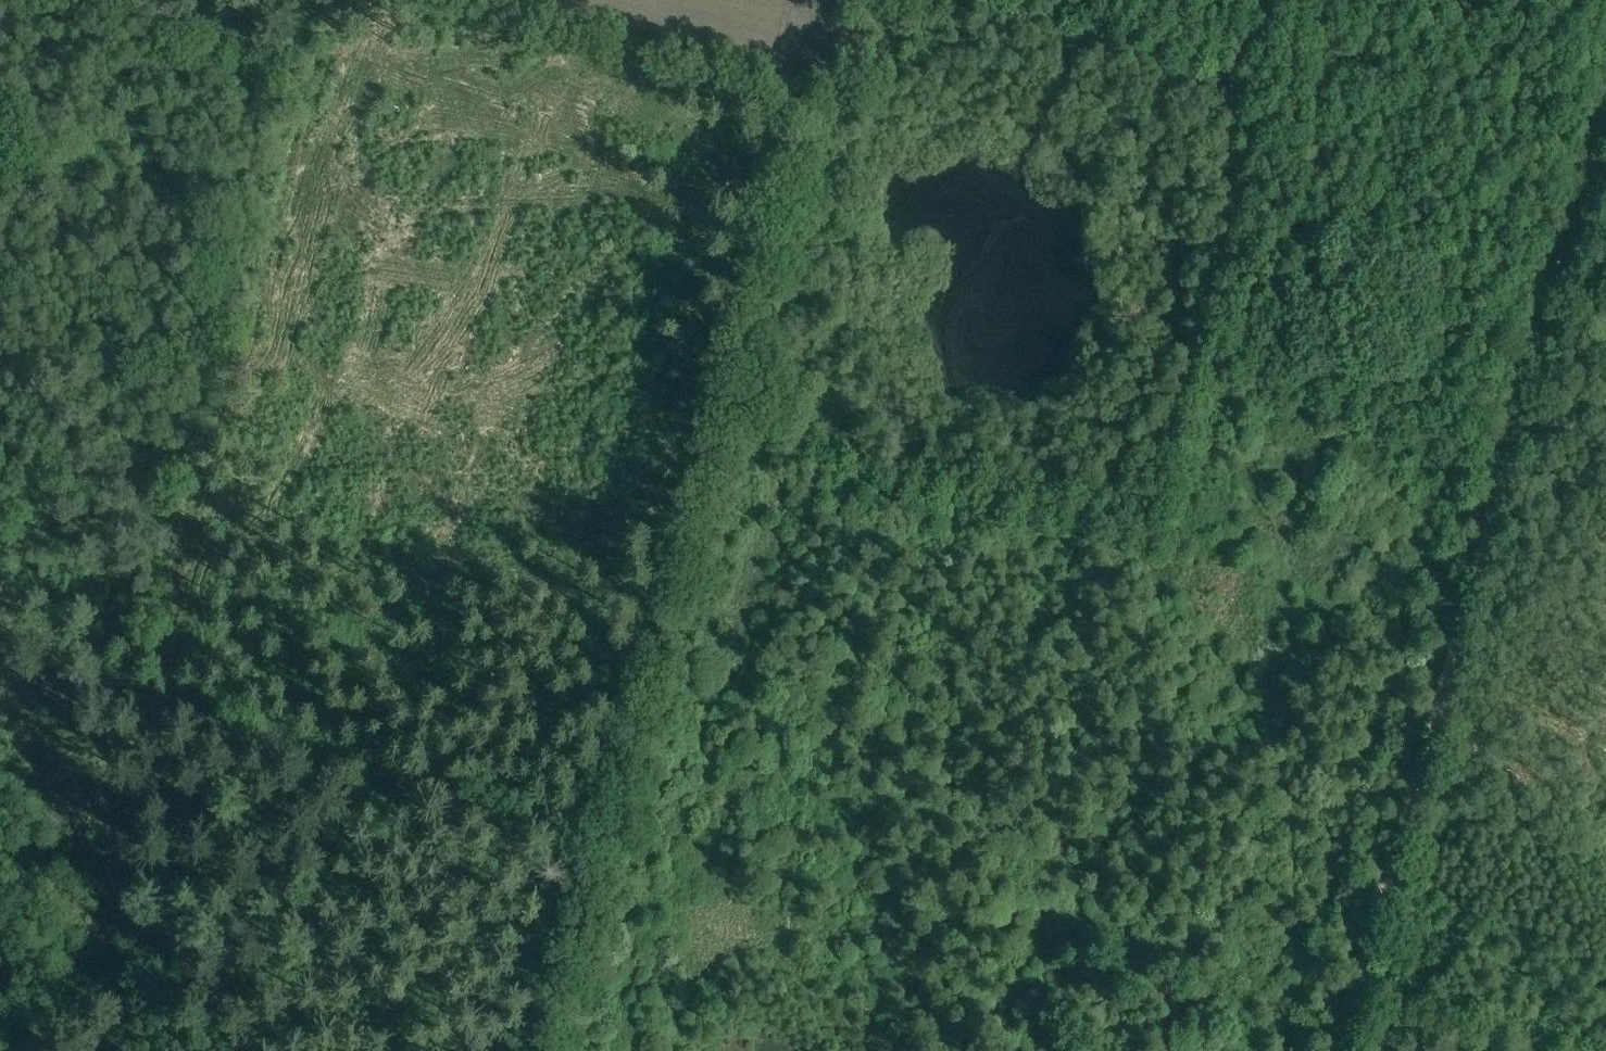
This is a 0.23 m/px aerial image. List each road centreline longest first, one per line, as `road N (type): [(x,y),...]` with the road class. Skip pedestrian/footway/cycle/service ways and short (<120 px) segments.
road 1 (track): [(1605,108),(1338,1050)]
road 2 (track): [(0,664),(564,823)]

